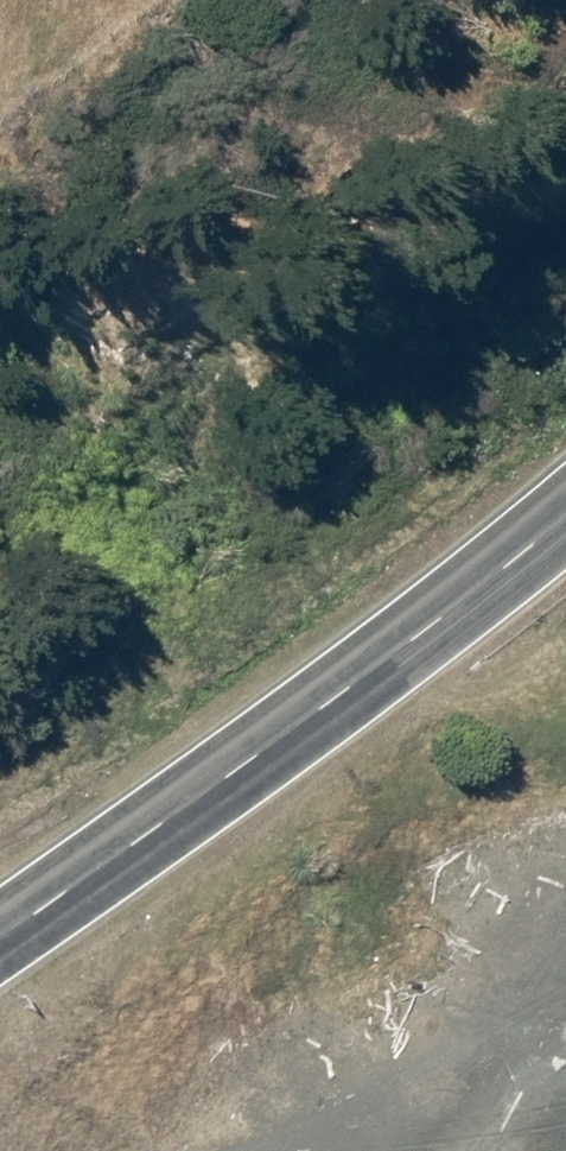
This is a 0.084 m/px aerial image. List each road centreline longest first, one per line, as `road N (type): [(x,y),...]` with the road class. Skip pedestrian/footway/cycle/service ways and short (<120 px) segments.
road 1 (trunk): [(565,348),(478,445),(340,575),(0,800)]
road 2 (trunk): [(0,868),(437,538),(565,416)]

